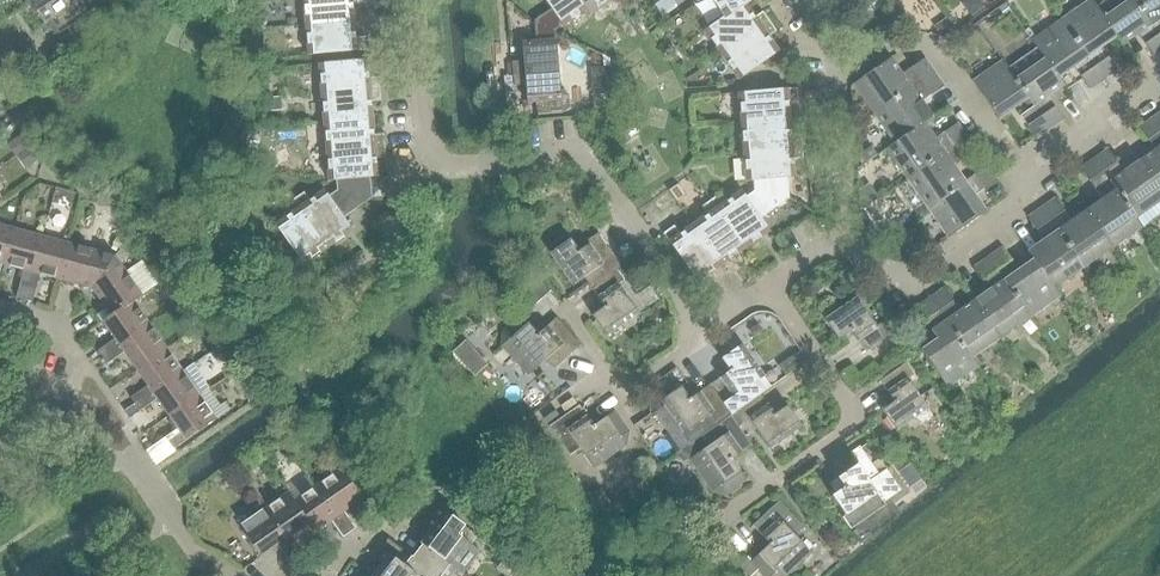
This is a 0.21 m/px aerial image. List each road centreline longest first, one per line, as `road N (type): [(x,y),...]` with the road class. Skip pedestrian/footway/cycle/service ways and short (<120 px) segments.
road 1 (residential): [(699,326),(587,165),(567,158),(420,168),(413,0)]
road 2 (residential): [(711,525),(851,426),(851,404),(772,286)]
road 3 (residential): [(222,575),(125,463),(19,435)]
road 4 (residential): [(1019,172),(941,55),(894,44),(839,67)]
road 5 (residential): [(1019,172),(1014,210),(909,282),(878,272),(848,239)]
road 6 (residential): [(848,239),(839,67)]
road 7 (residential): [(1019,172),(1159,78)]
road 8 (residential): [(19,435),(45,331),(39,318),(0,310)]
road 9 (residential): [(406,506),(319,569),(288,575)]
road 10 (residential): [(608,374),(629,388),(680,355),(699,326)]

